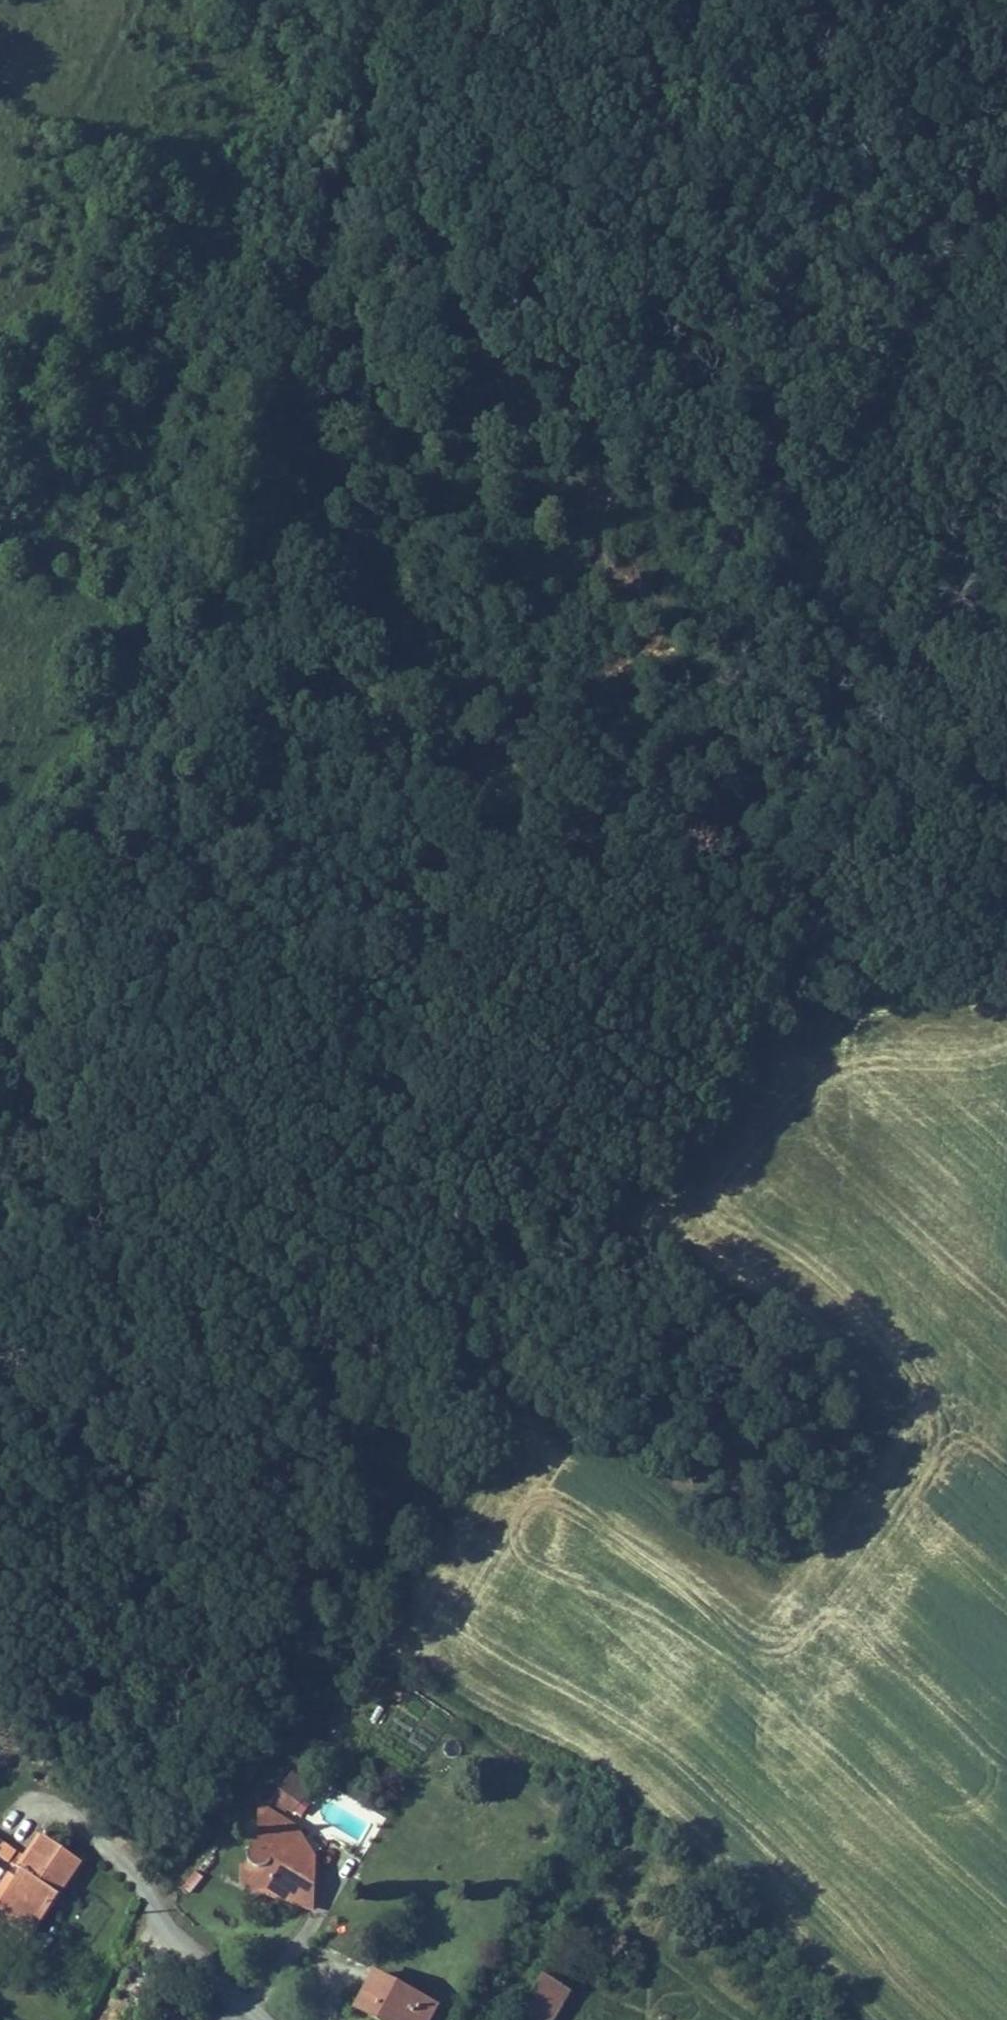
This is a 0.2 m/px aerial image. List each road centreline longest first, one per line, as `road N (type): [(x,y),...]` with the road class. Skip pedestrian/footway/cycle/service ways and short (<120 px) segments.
road 1 (unclassified): [(148,1901),(259,2019)]

